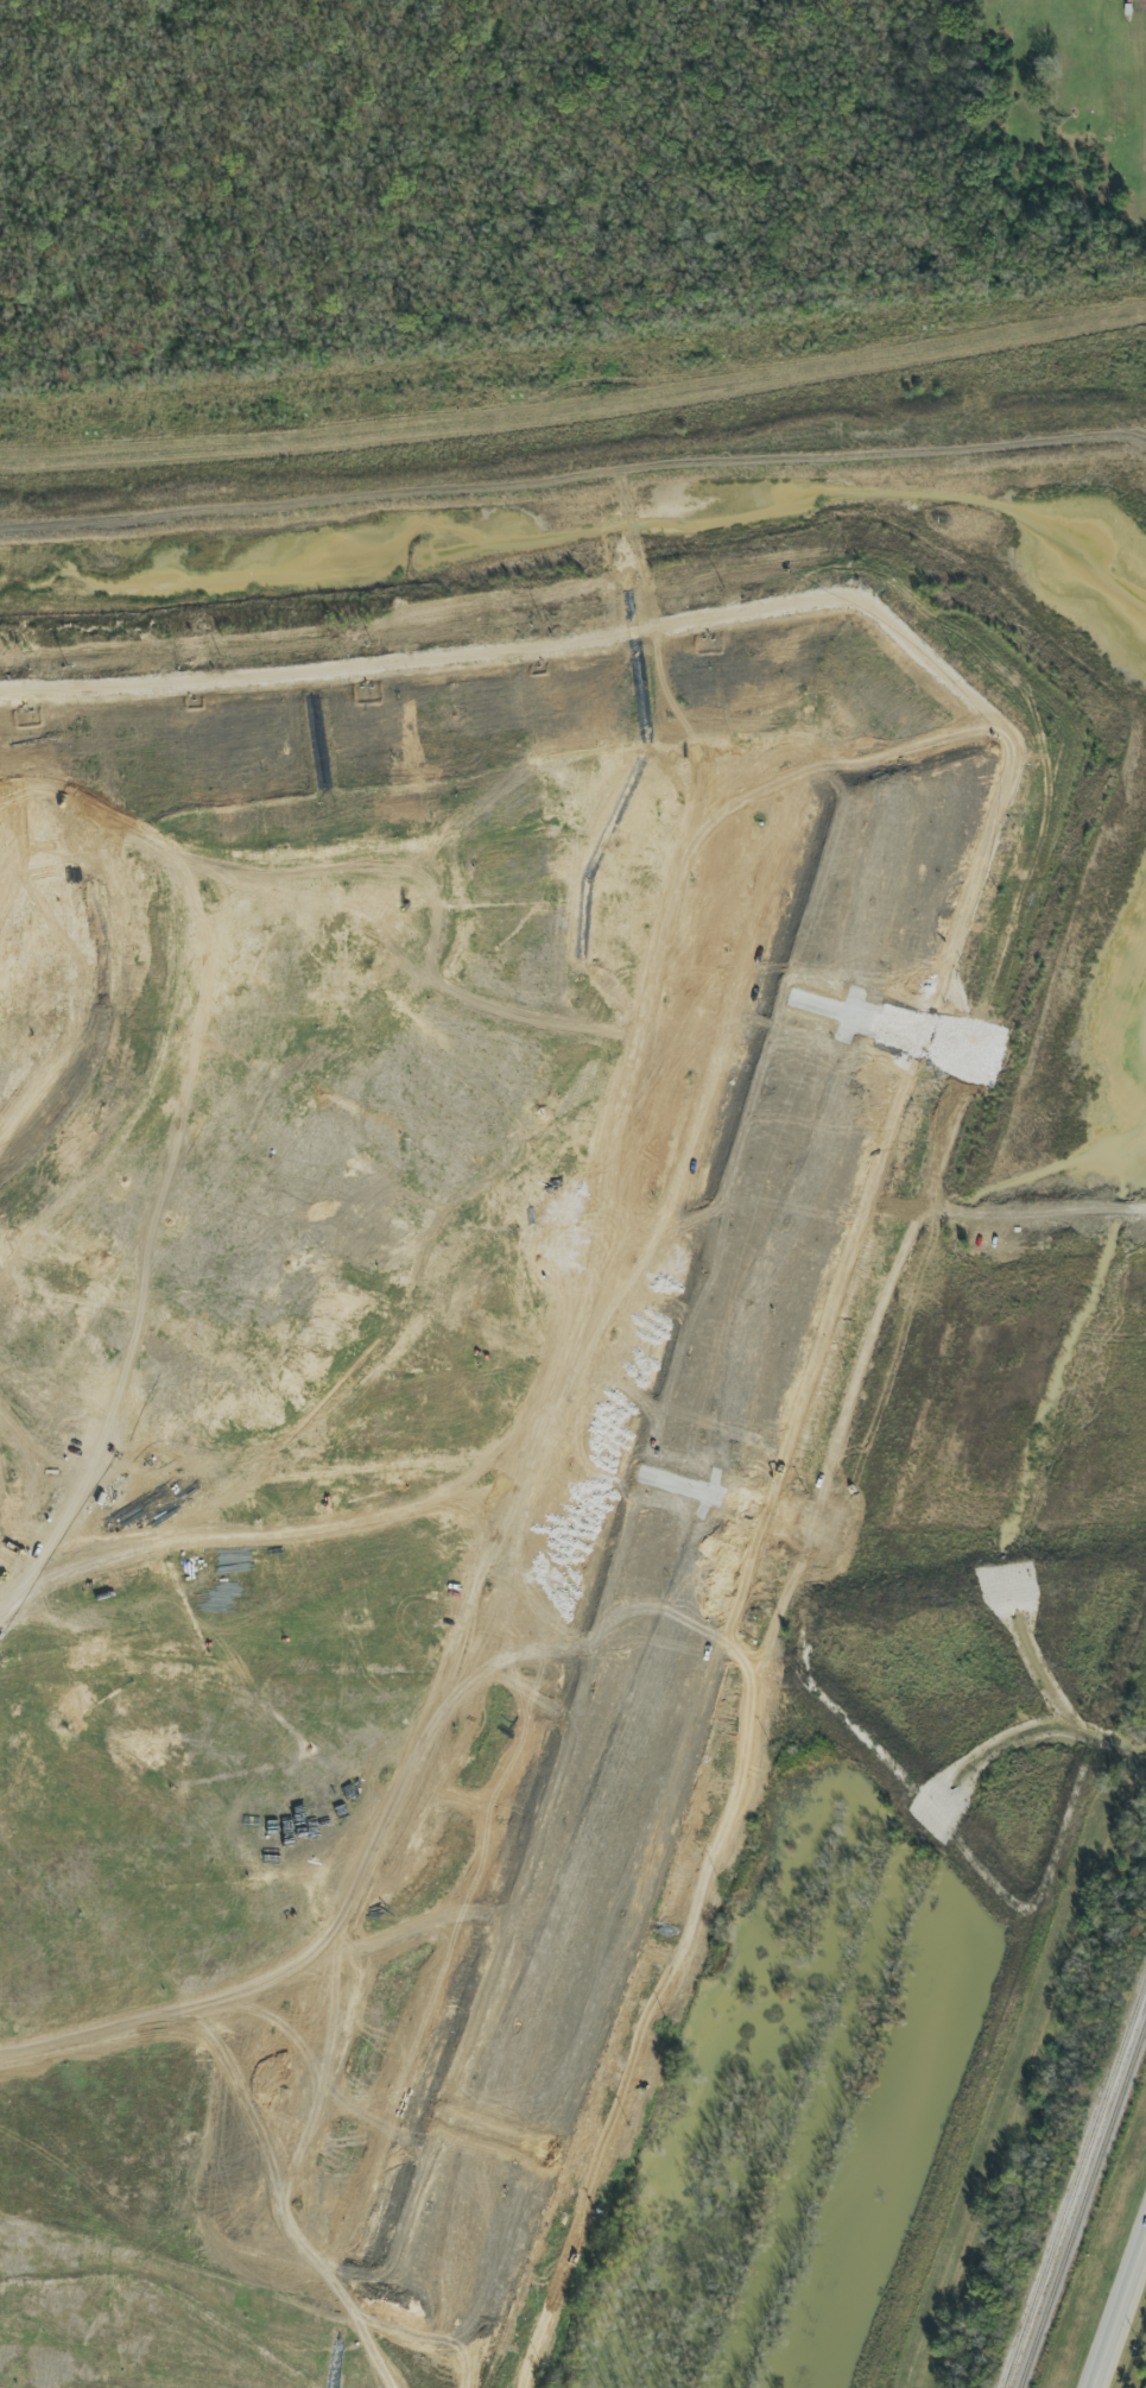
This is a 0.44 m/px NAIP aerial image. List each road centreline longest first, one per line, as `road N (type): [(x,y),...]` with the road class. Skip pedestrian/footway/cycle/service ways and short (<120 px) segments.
road 1 (primary): [(1090,2387),(1145,2225)]

